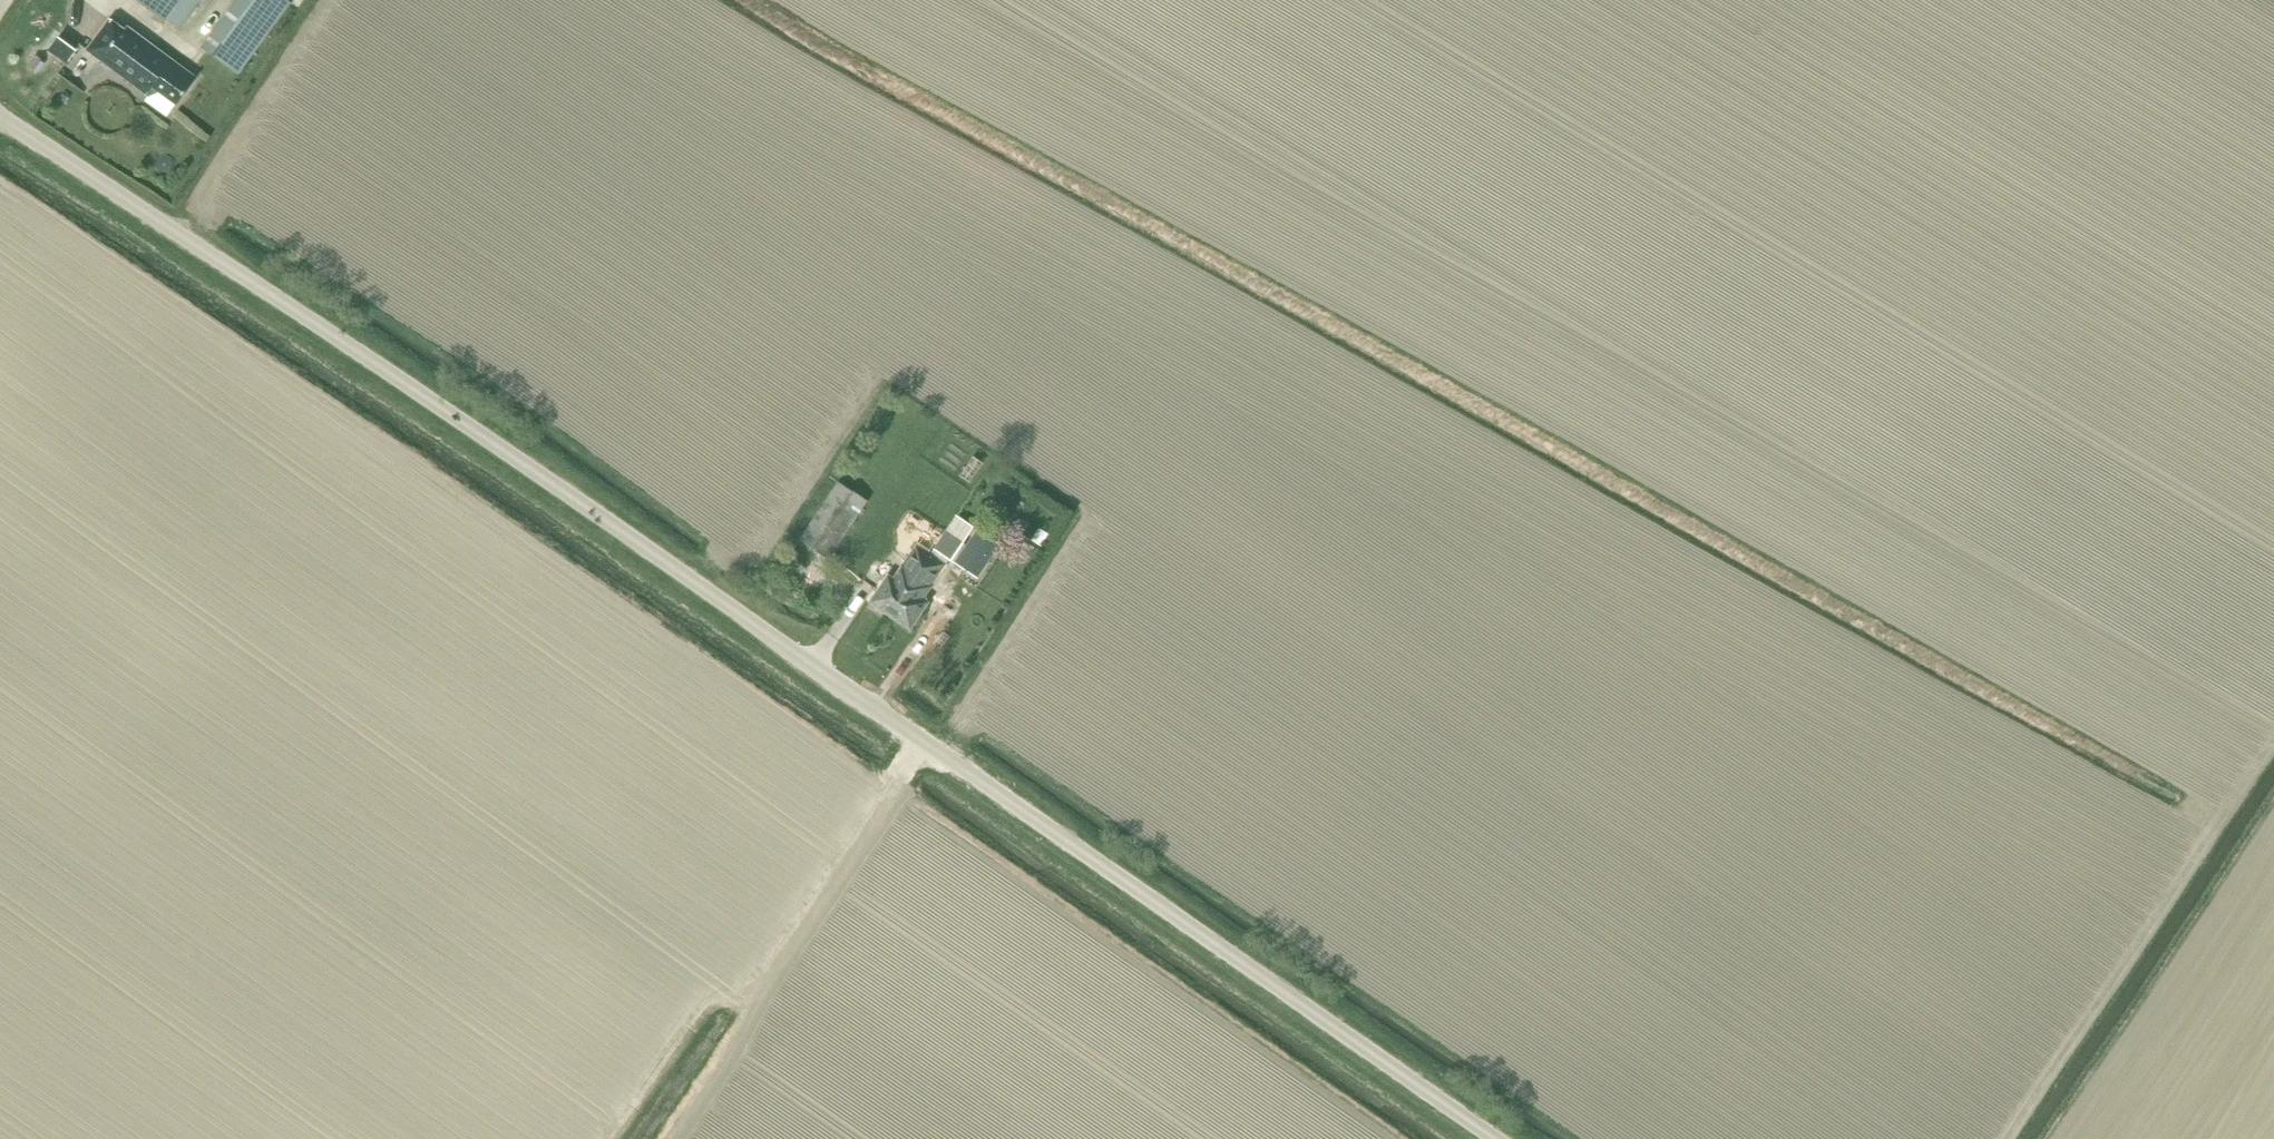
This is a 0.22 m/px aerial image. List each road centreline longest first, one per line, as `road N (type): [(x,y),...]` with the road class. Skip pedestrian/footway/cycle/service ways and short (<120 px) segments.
road 1 (unclassified): [(1496,1138),(442,408),(0,114)]

